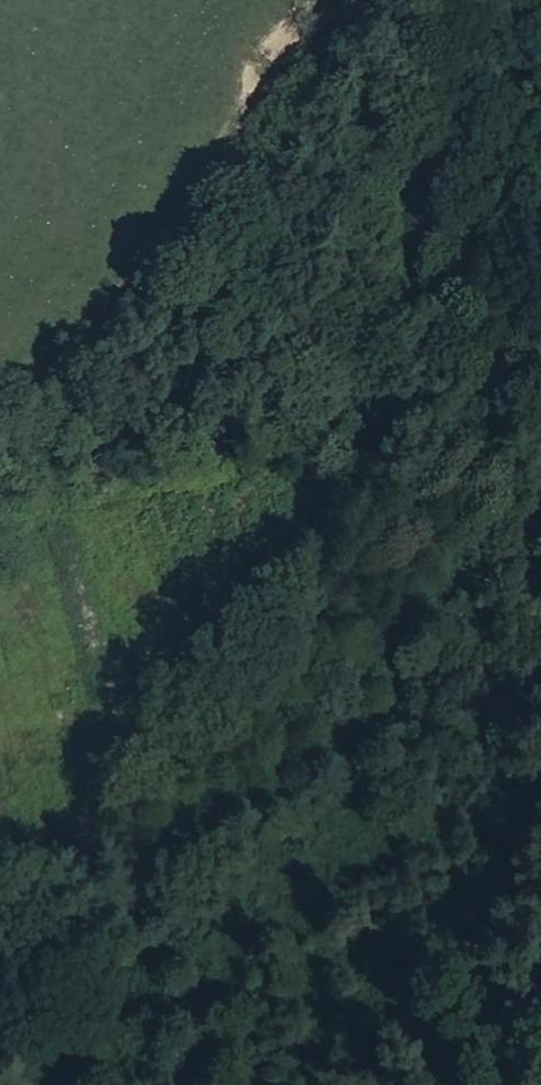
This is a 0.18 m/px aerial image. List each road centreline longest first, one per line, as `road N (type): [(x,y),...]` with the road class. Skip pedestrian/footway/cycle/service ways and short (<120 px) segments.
road 1 (track): [(0,1073),(334,814),(496,556),(540,402)]
road 2 (track): [(0,517),(187,492),(269,509),(276,563),(208,679),(0,891)]

